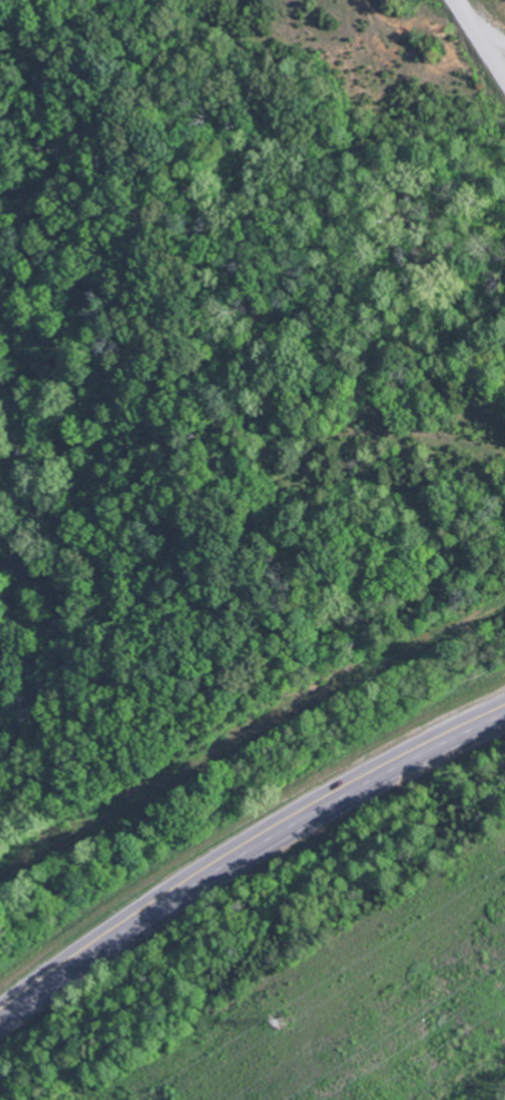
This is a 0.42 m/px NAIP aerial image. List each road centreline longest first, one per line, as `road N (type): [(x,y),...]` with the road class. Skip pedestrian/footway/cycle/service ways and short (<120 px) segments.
road 1 (trunk): [(0,1012),(238,849),(504,706)]

